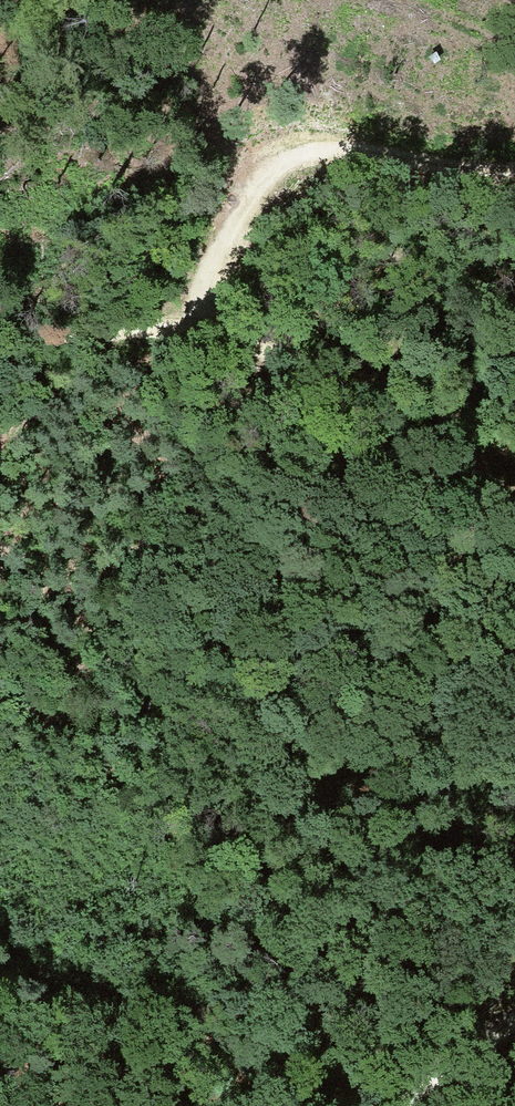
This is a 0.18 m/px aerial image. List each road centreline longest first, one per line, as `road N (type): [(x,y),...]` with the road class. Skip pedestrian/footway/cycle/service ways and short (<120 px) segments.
road 1 (track): [(0,694),(53,717),(262,941),(365,1105)]
road 2 (track): [(514,453),(408,394),(183,326),(0,335)]
road 3 (track): [(514,169),(297,154),(252,173)]
road 4 (track): [(252,173),(183,326)]
road 5 (track): [(514,1026),(409,1105)]

